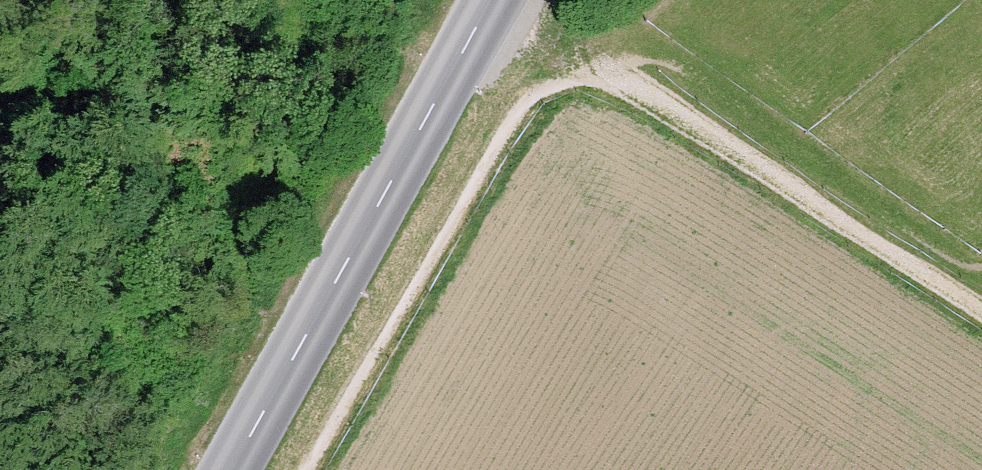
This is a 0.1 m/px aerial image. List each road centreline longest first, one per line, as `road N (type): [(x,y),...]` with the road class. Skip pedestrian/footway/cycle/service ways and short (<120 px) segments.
road 1 (tertiary): [(232,469),(495,0)]
road 2 (track): [(322,469),(529,103),(615,67)]
road 3 (track): [(981,309),(615,67)]
road 4 (track): [(615,67),(479,26)]

